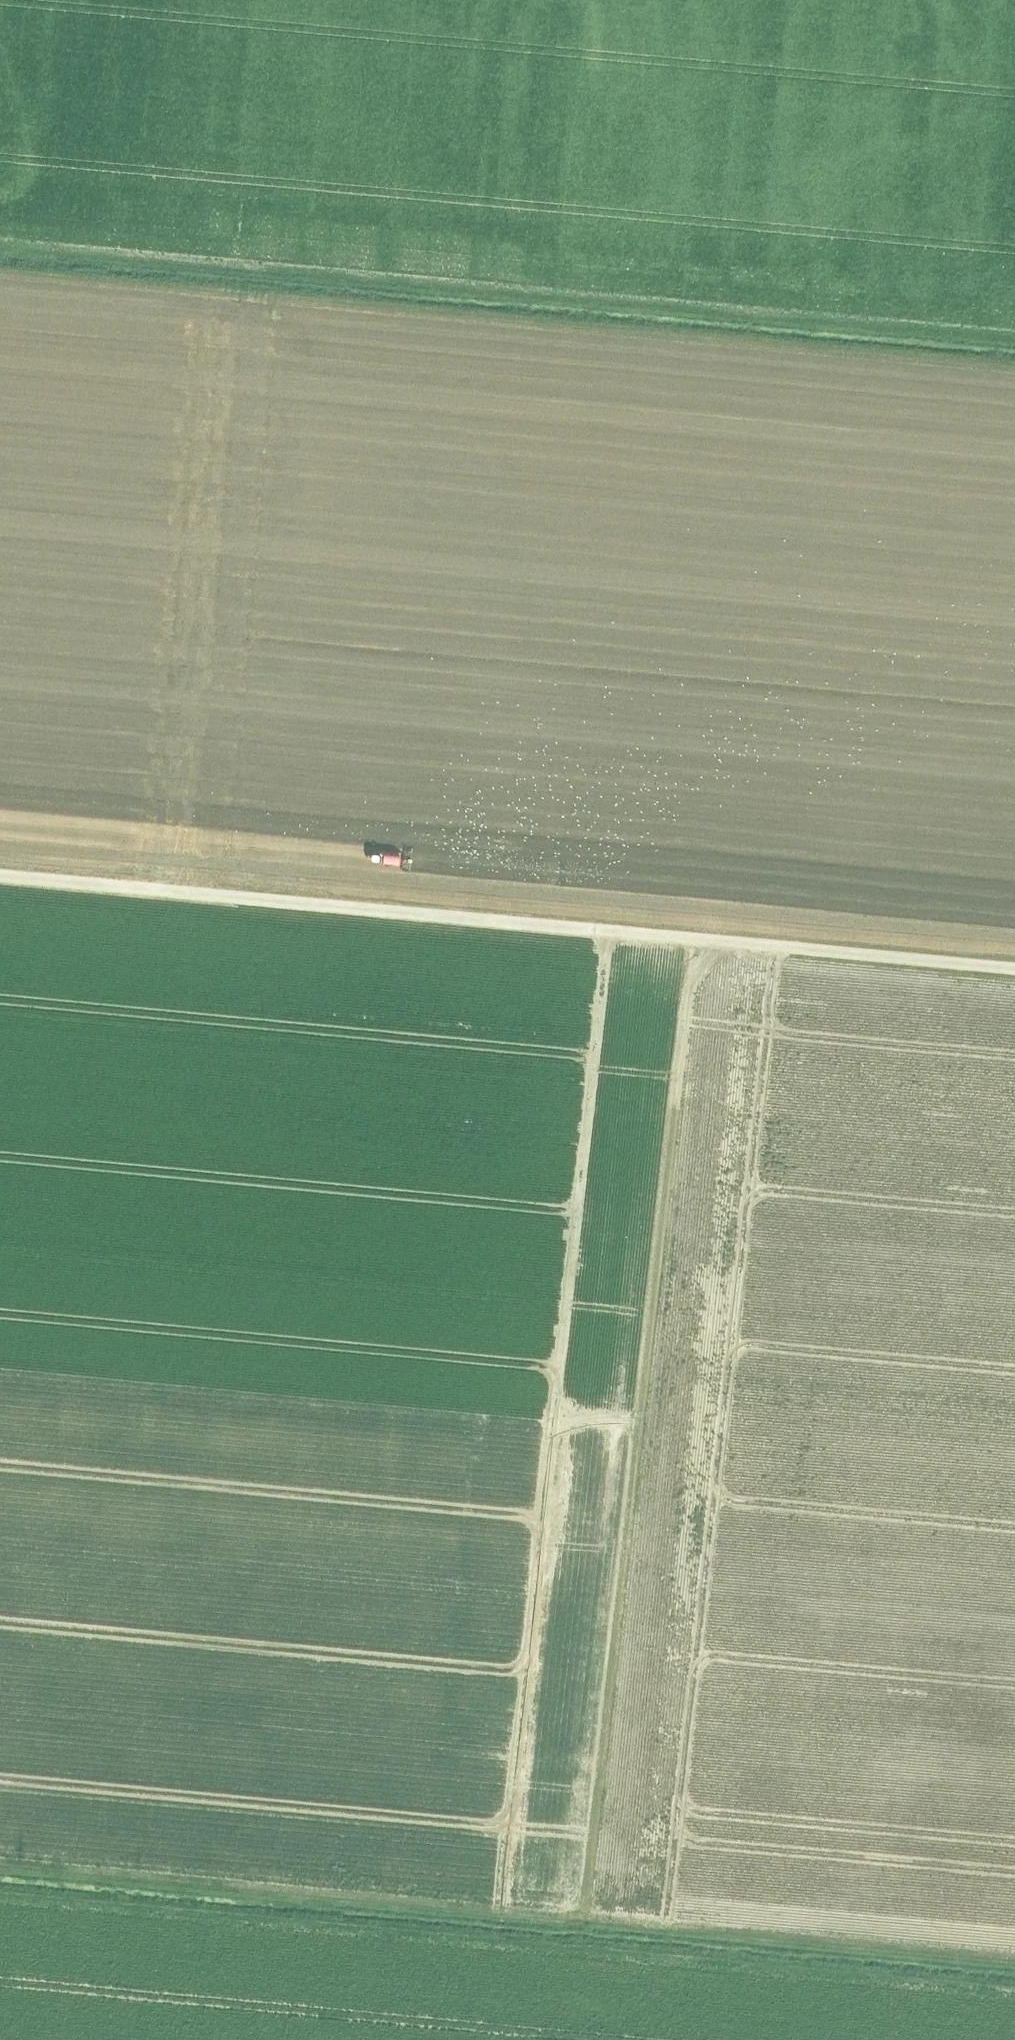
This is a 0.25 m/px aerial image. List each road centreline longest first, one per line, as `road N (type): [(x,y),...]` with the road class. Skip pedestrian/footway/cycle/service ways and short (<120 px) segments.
road 1 (track): [(0,878),(1014,971)]

